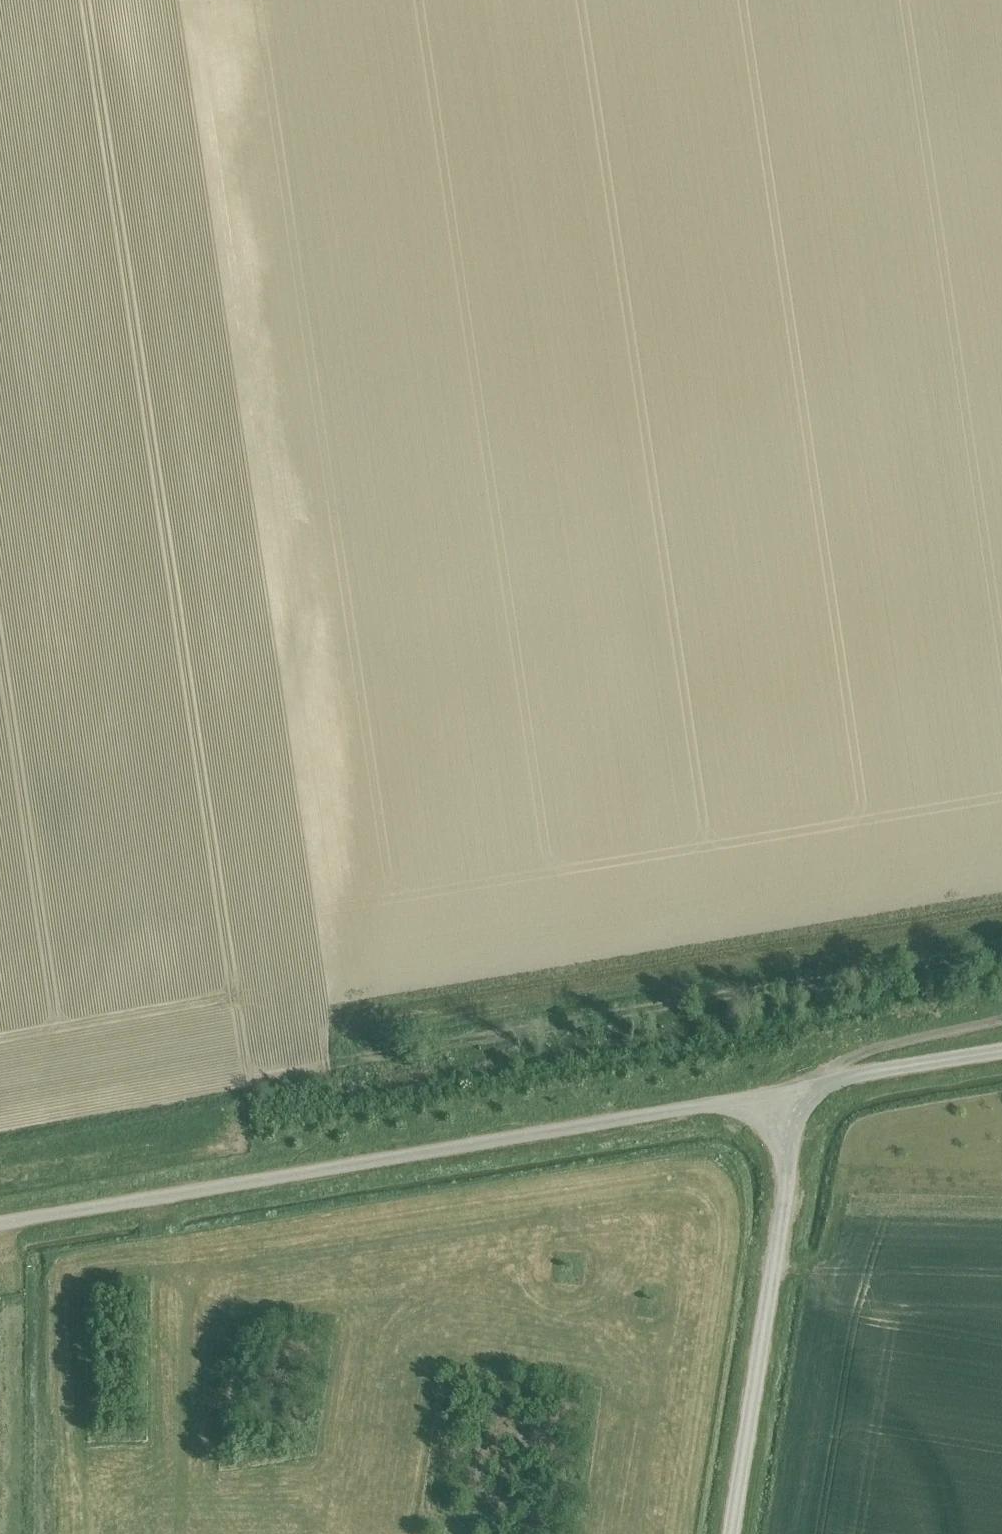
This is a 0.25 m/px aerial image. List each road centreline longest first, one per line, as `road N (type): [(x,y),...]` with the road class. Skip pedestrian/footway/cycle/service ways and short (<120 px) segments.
road 1 (unclassified): [(0,1223),(791,1092)]
road 2 (unclassified): [(729,1533),(793,1127),(791,1092)]
road 3 (unclassified): [(791,1092),(1001,1052)]
road 4 (track): [(822,1084),(846,1059),(1001,1018)]

